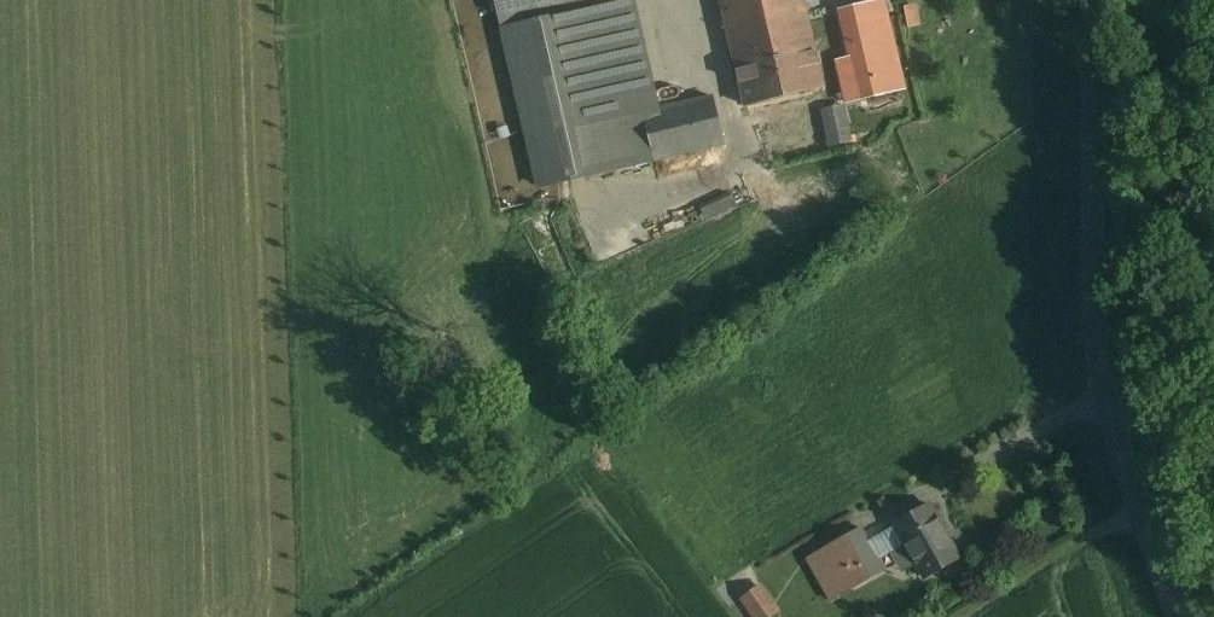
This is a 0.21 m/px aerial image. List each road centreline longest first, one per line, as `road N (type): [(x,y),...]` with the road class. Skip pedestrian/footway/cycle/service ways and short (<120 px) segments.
road 1 (unclassified): [(1181,616),(1099,366),(1093,0)]

